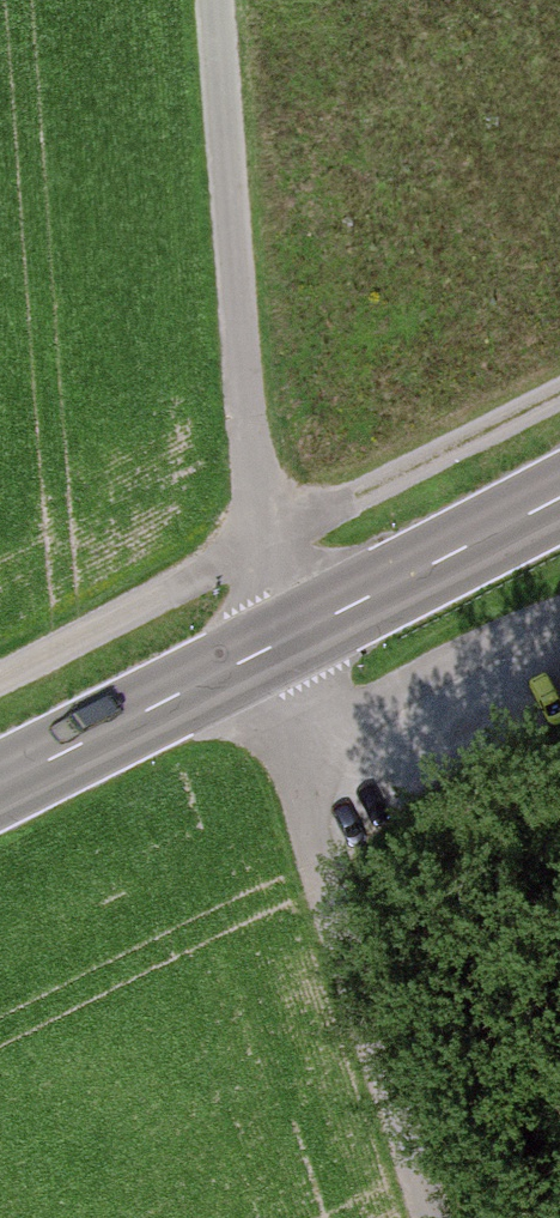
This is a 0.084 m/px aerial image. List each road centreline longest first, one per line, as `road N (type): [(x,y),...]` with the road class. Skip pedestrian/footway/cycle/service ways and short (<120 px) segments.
road 1 (unclassified): [(214,0),(267,651)]
road 2 (unclassified): [(267,651),(316,854),(434,1217)]
road 3 (track): [(559,410),(258,552)]
road 4 (secondary): [(267,651),(559,497)]
road 5 (track): [(559,615),(494,640),(290,750)]
road 6 (secondary): [(0,786),(267,651)]
road 7 (track): [(0,684),(258,552)]

